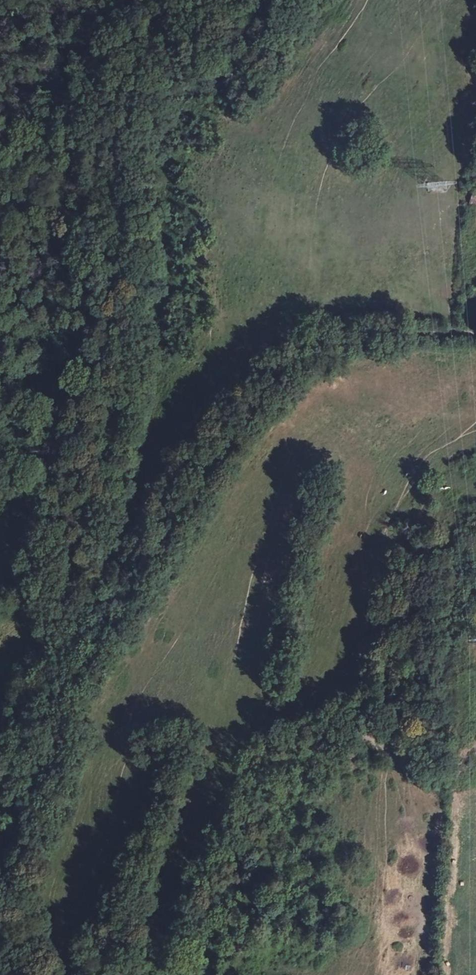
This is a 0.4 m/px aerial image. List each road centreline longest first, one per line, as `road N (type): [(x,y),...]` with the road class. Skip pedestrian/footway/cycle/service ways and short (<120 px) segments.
road 1 (track): [(475,333),(351,342),(301,369),(240,427),(182,507),(14,779),(0,788)]

